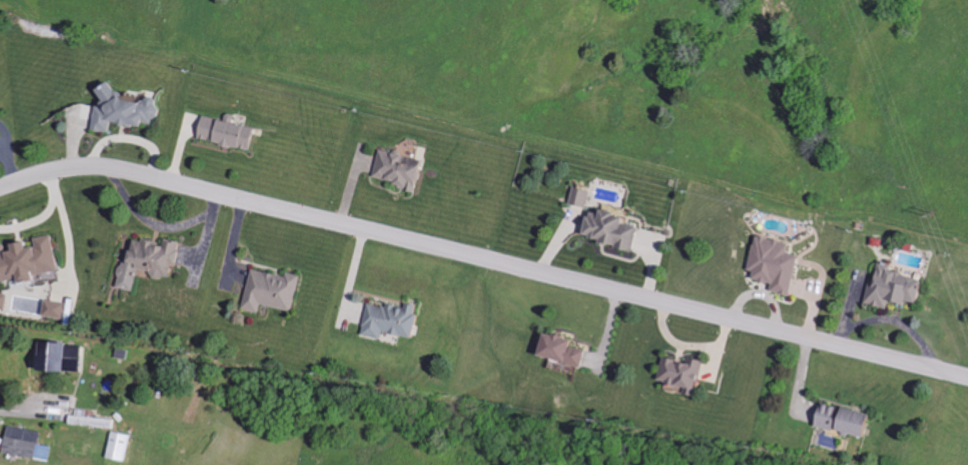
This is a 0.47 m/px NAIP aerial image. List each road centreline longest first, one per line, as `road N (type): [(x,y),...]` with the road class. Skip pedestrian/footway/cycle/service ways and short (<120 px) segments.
road 1 (residential): [(0,185),(61,170),(121,171),(967,377)]

